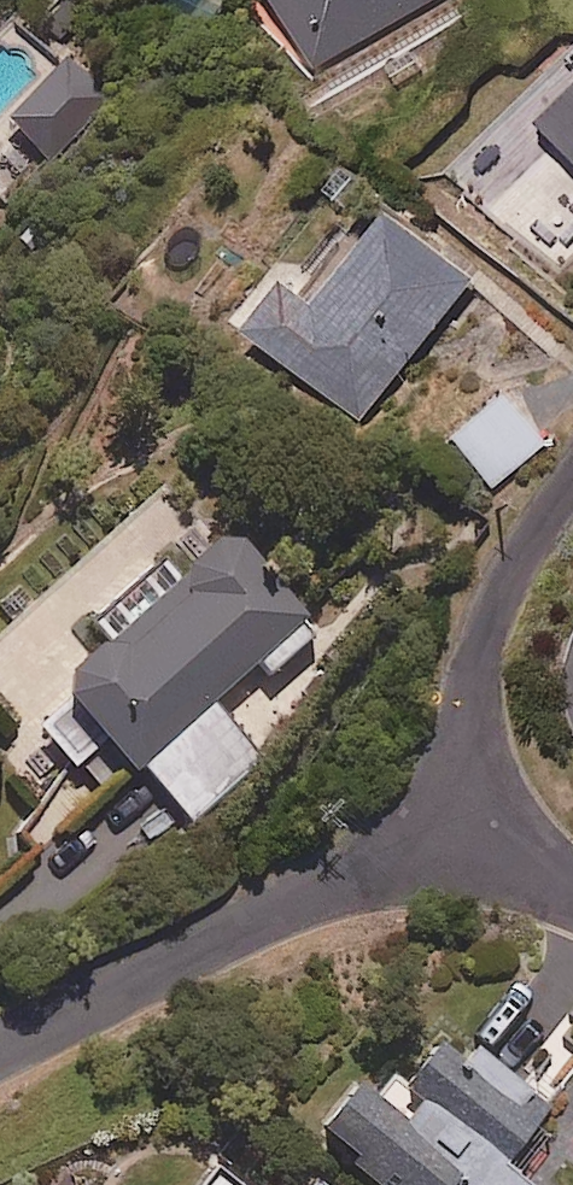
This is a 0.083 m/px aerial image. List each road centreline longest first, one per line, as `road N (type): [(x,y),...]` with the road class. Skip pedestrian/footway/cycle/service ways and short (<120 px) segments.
road 1 (residential): [(420,808),(339,880),(0,1046)]
road 2 (residential): [(572,487),(507,572),(420,808)]
road 3 (residential): [(420,808),(572,891)]

